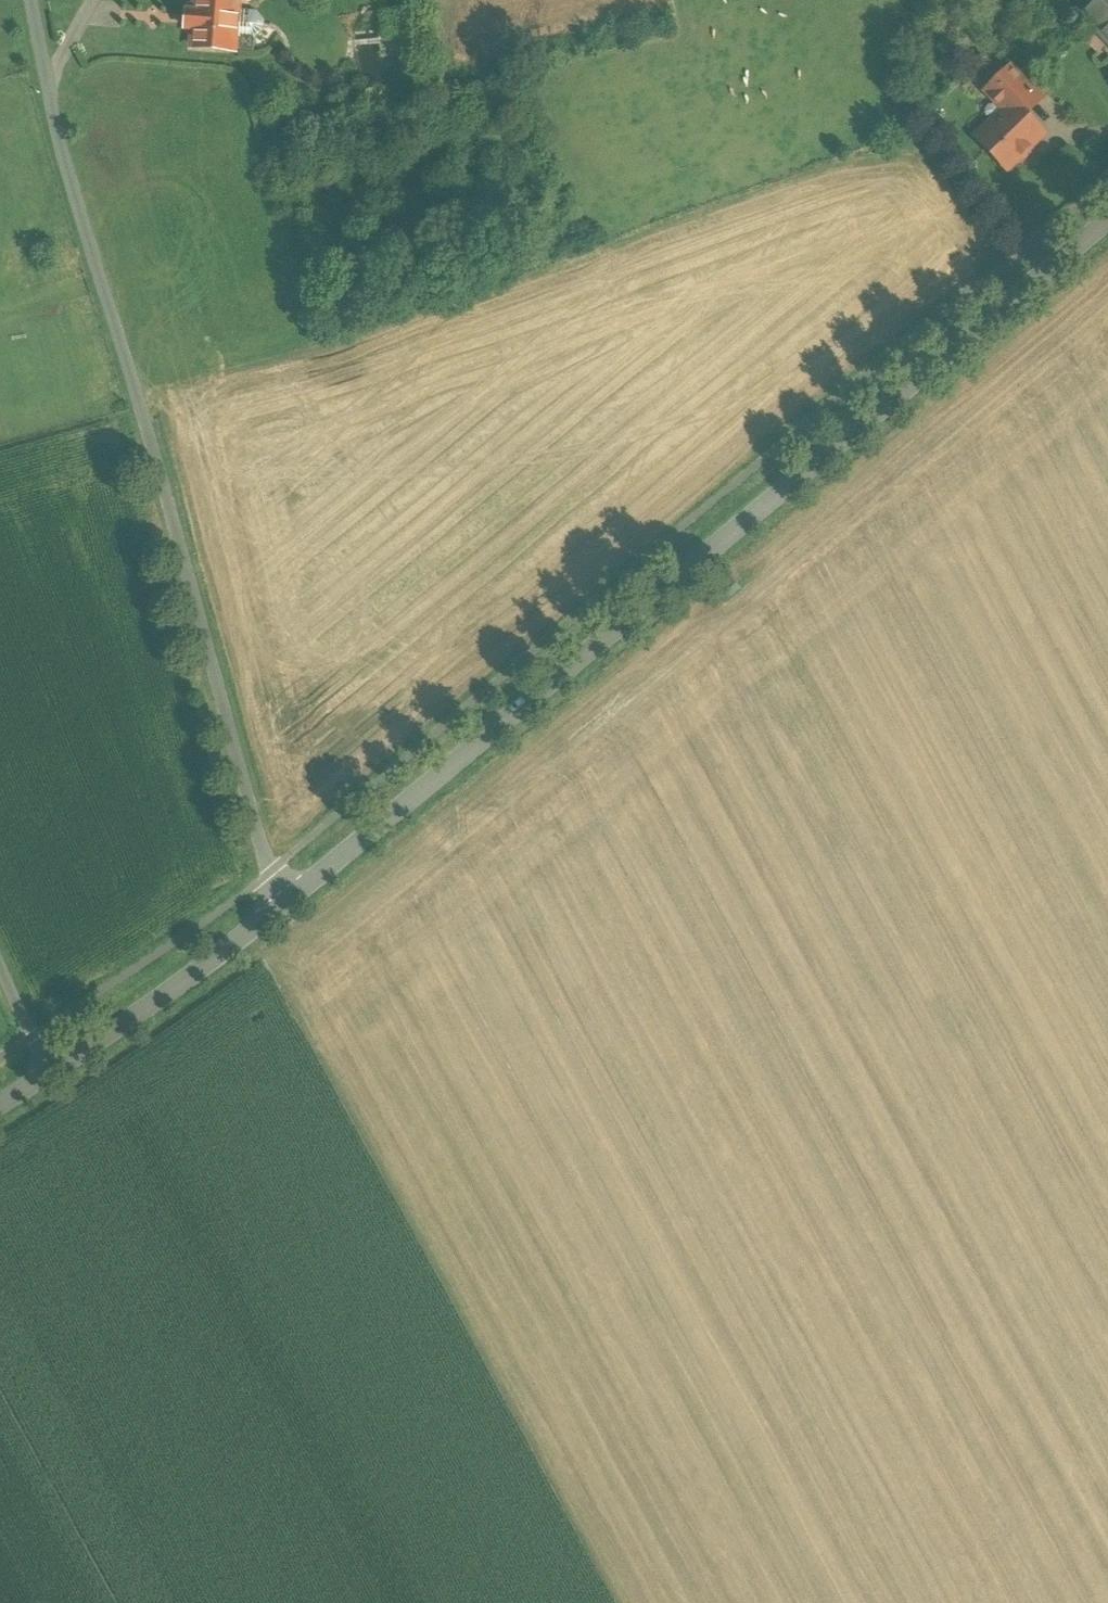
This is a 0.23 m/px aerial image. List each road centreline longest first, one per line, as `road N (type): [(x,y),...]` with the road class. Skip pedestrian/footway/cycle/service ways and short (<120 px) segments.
road 1 (tertiary): [(287,904),(1107,222)]
road 2 (unclassified): [(287,904),(264,853),(159,466),(62,151),(33,0)]
road 3 (tertiary): [(50,1071),(287,904)]

